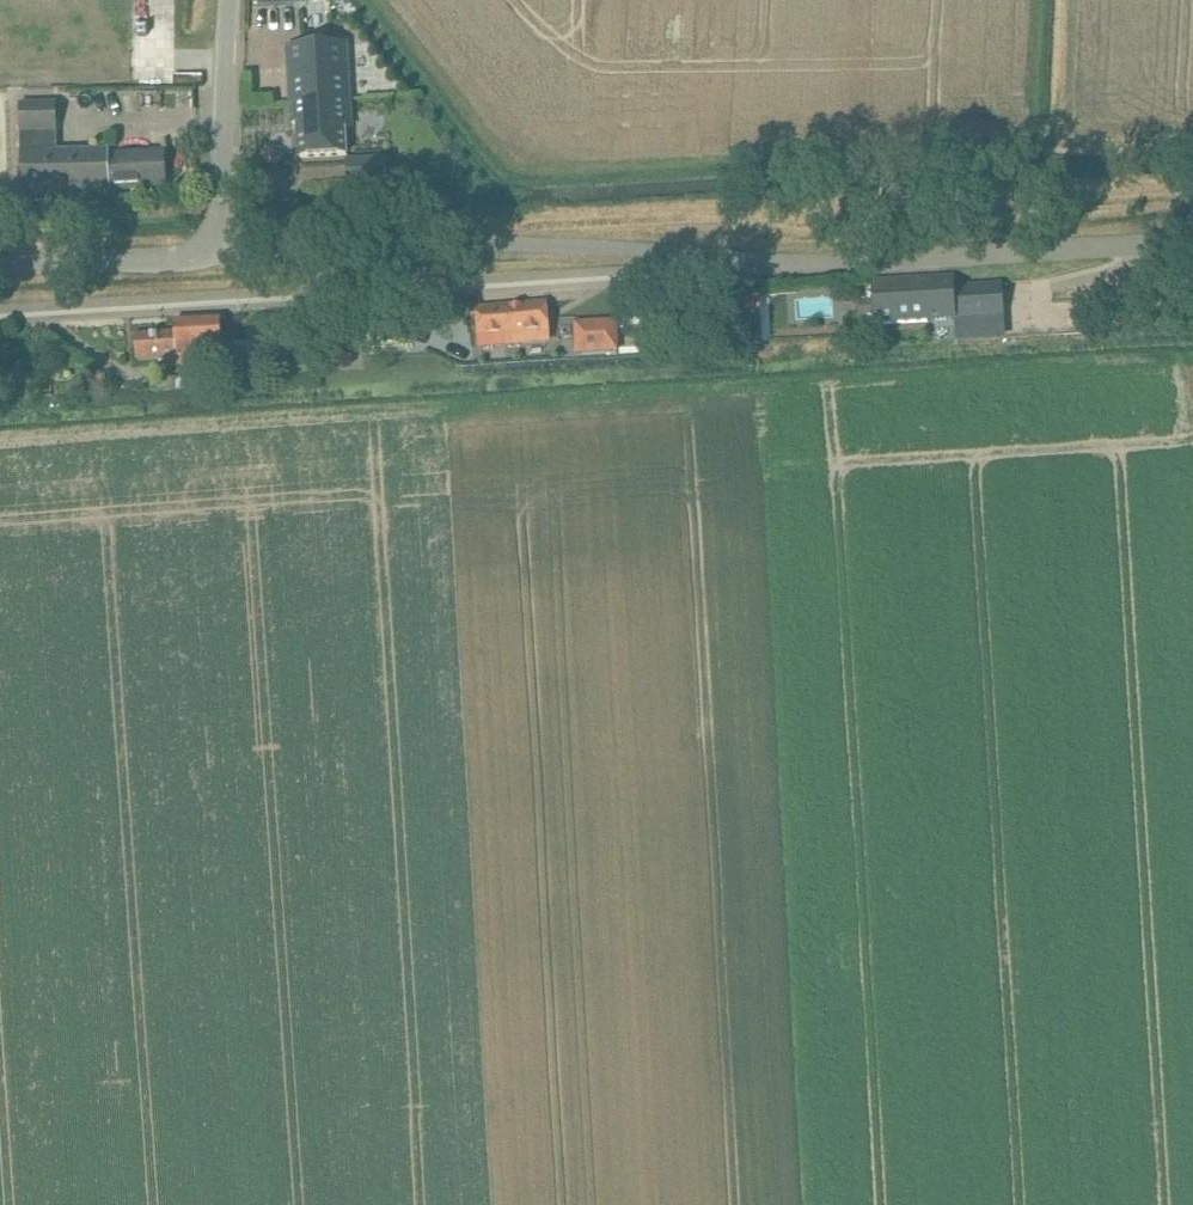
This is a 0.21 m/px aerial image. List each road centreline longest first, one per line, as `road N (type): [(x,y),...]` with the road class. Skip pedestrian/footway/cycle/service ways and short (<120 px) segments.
road 1 (track): [(431,245),(559,224),(847,219),(1192,194)]
road 2 (tertiary): [(0,316),(709,272)]
road 3 (unclassified): [(709,272),(675,255),(517,245),(218,255)]
road 4 (tertiary): [(709,272),(1192,243)]
road 5 (unclassified): [(218,255),(228,0)]
road 6 (track): [(0,62),(226,62)]
road 7 (unclassified): [(0,268),(218,255)]

